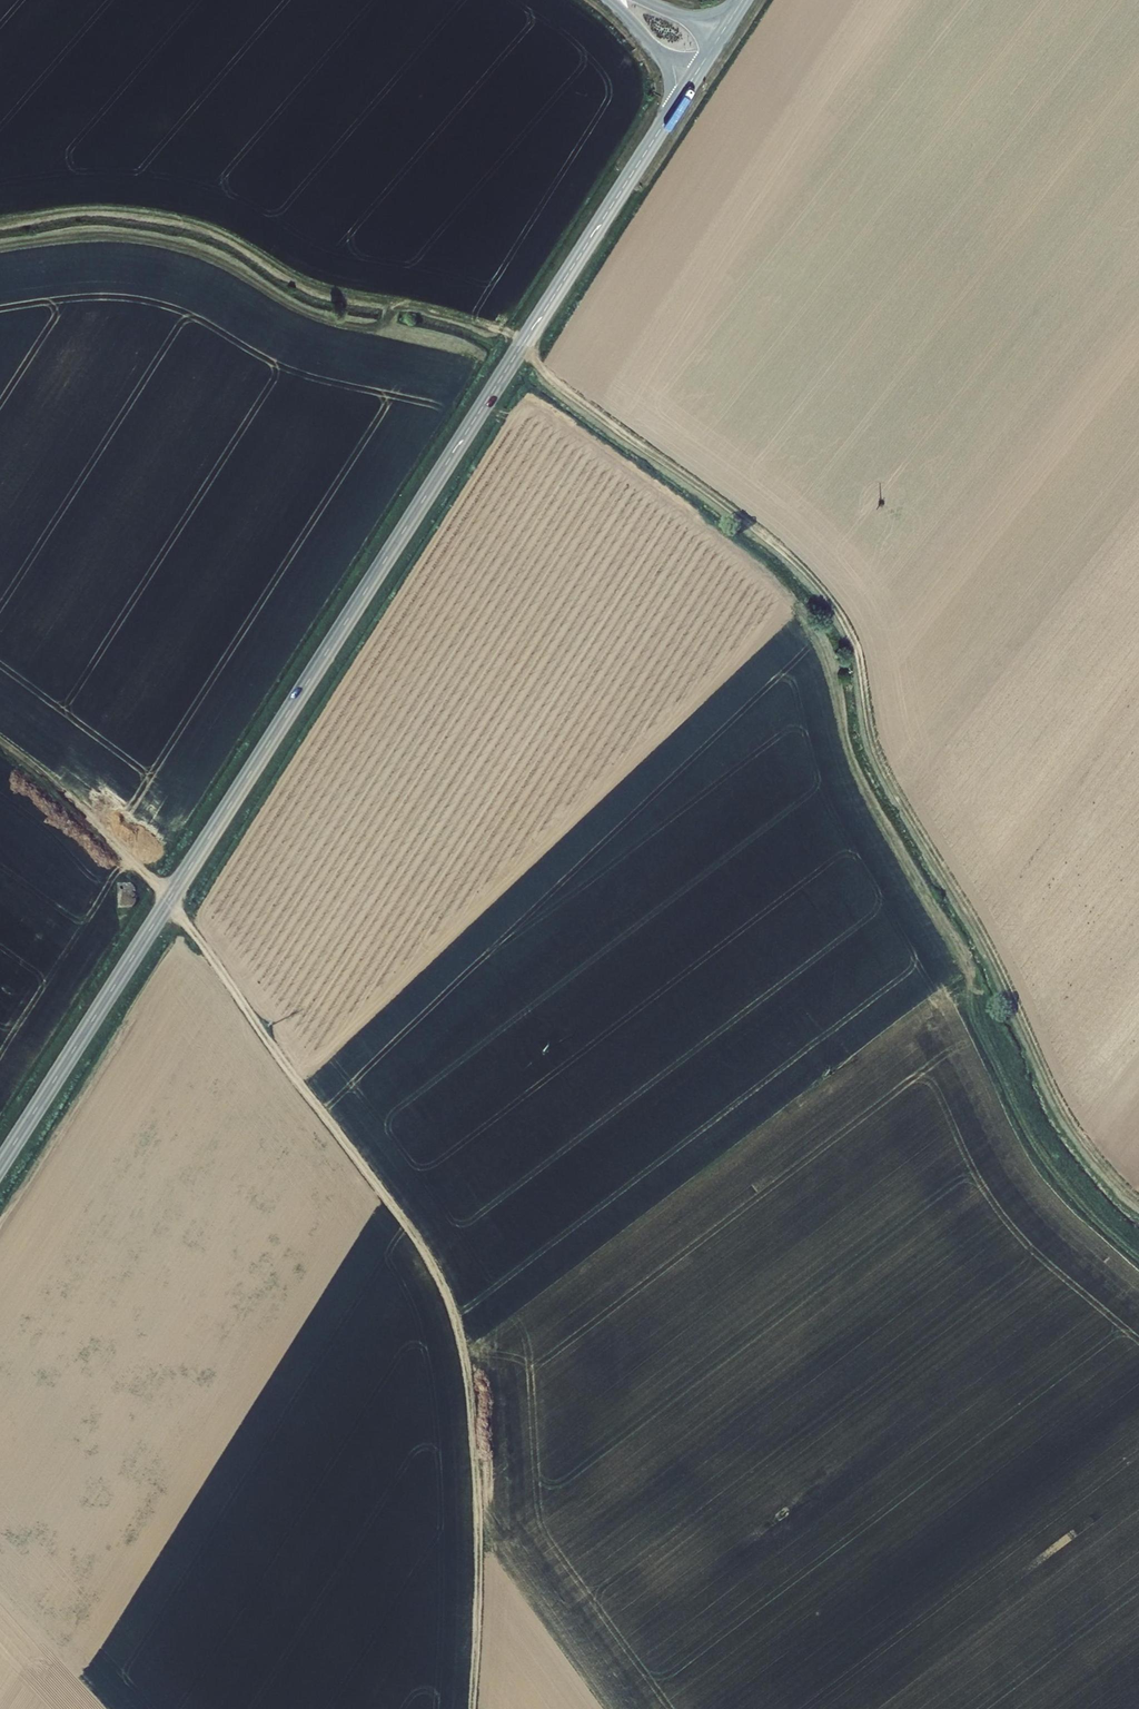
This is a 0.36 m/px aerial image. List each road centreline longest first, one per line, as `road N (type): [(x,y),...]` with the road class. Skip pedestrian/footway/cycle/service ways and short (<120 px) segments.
road 1 (tertiary): [(0,1167),(691,80)]
road 2 (track): [(0,741),(100,827),(168,903),(432,1270),(449,1349),(467,1534),(461,1708)]

